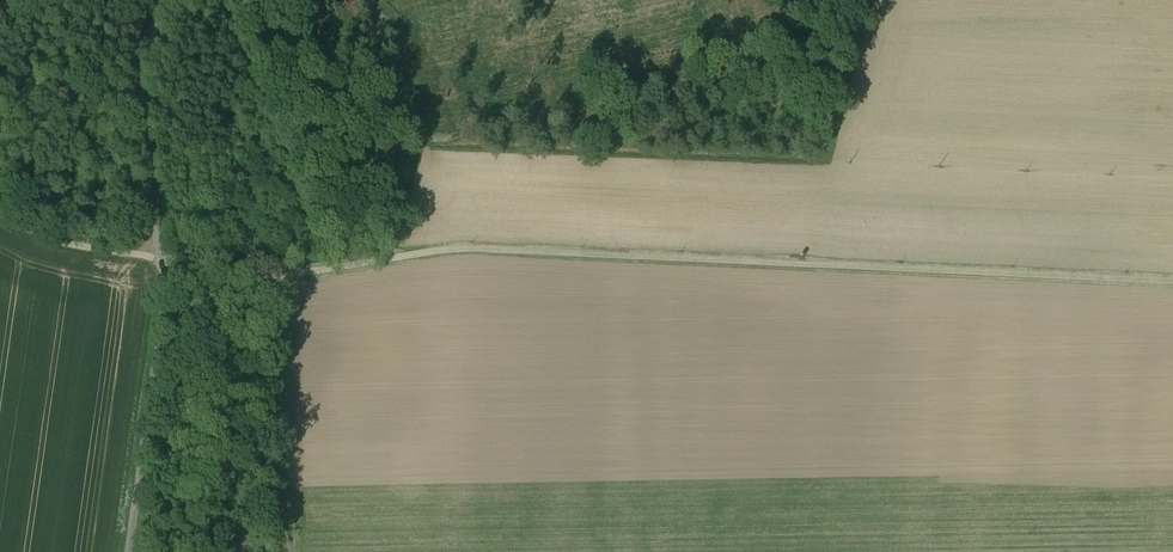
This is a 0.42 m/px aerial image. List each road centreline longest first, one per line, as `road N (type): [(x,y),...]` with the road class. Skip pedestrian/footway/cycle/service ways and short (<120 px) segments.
road 1 (unclassified): [(1172,281),(478,248),(277,275),(159,257)]
road 2 (unclassified): [(128,551),(165,288),(159,257)]
road 3 (unclassified): [(159,257),(138,84),(161,0)]
road 4 (track): [(0,214),(68,245),(161,264)]

